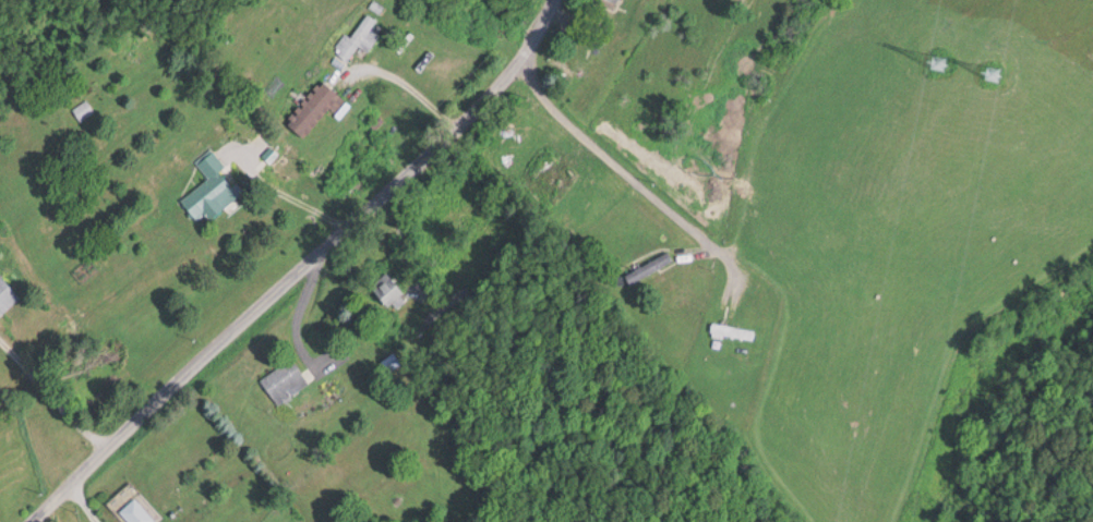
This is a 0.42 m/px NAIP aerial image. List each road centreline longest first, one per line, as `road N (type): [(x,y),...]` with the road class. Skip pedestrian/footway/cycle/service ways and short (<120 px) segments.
road 1 (residential): [(26,521),(82,458),(484,112),(558,0)]

